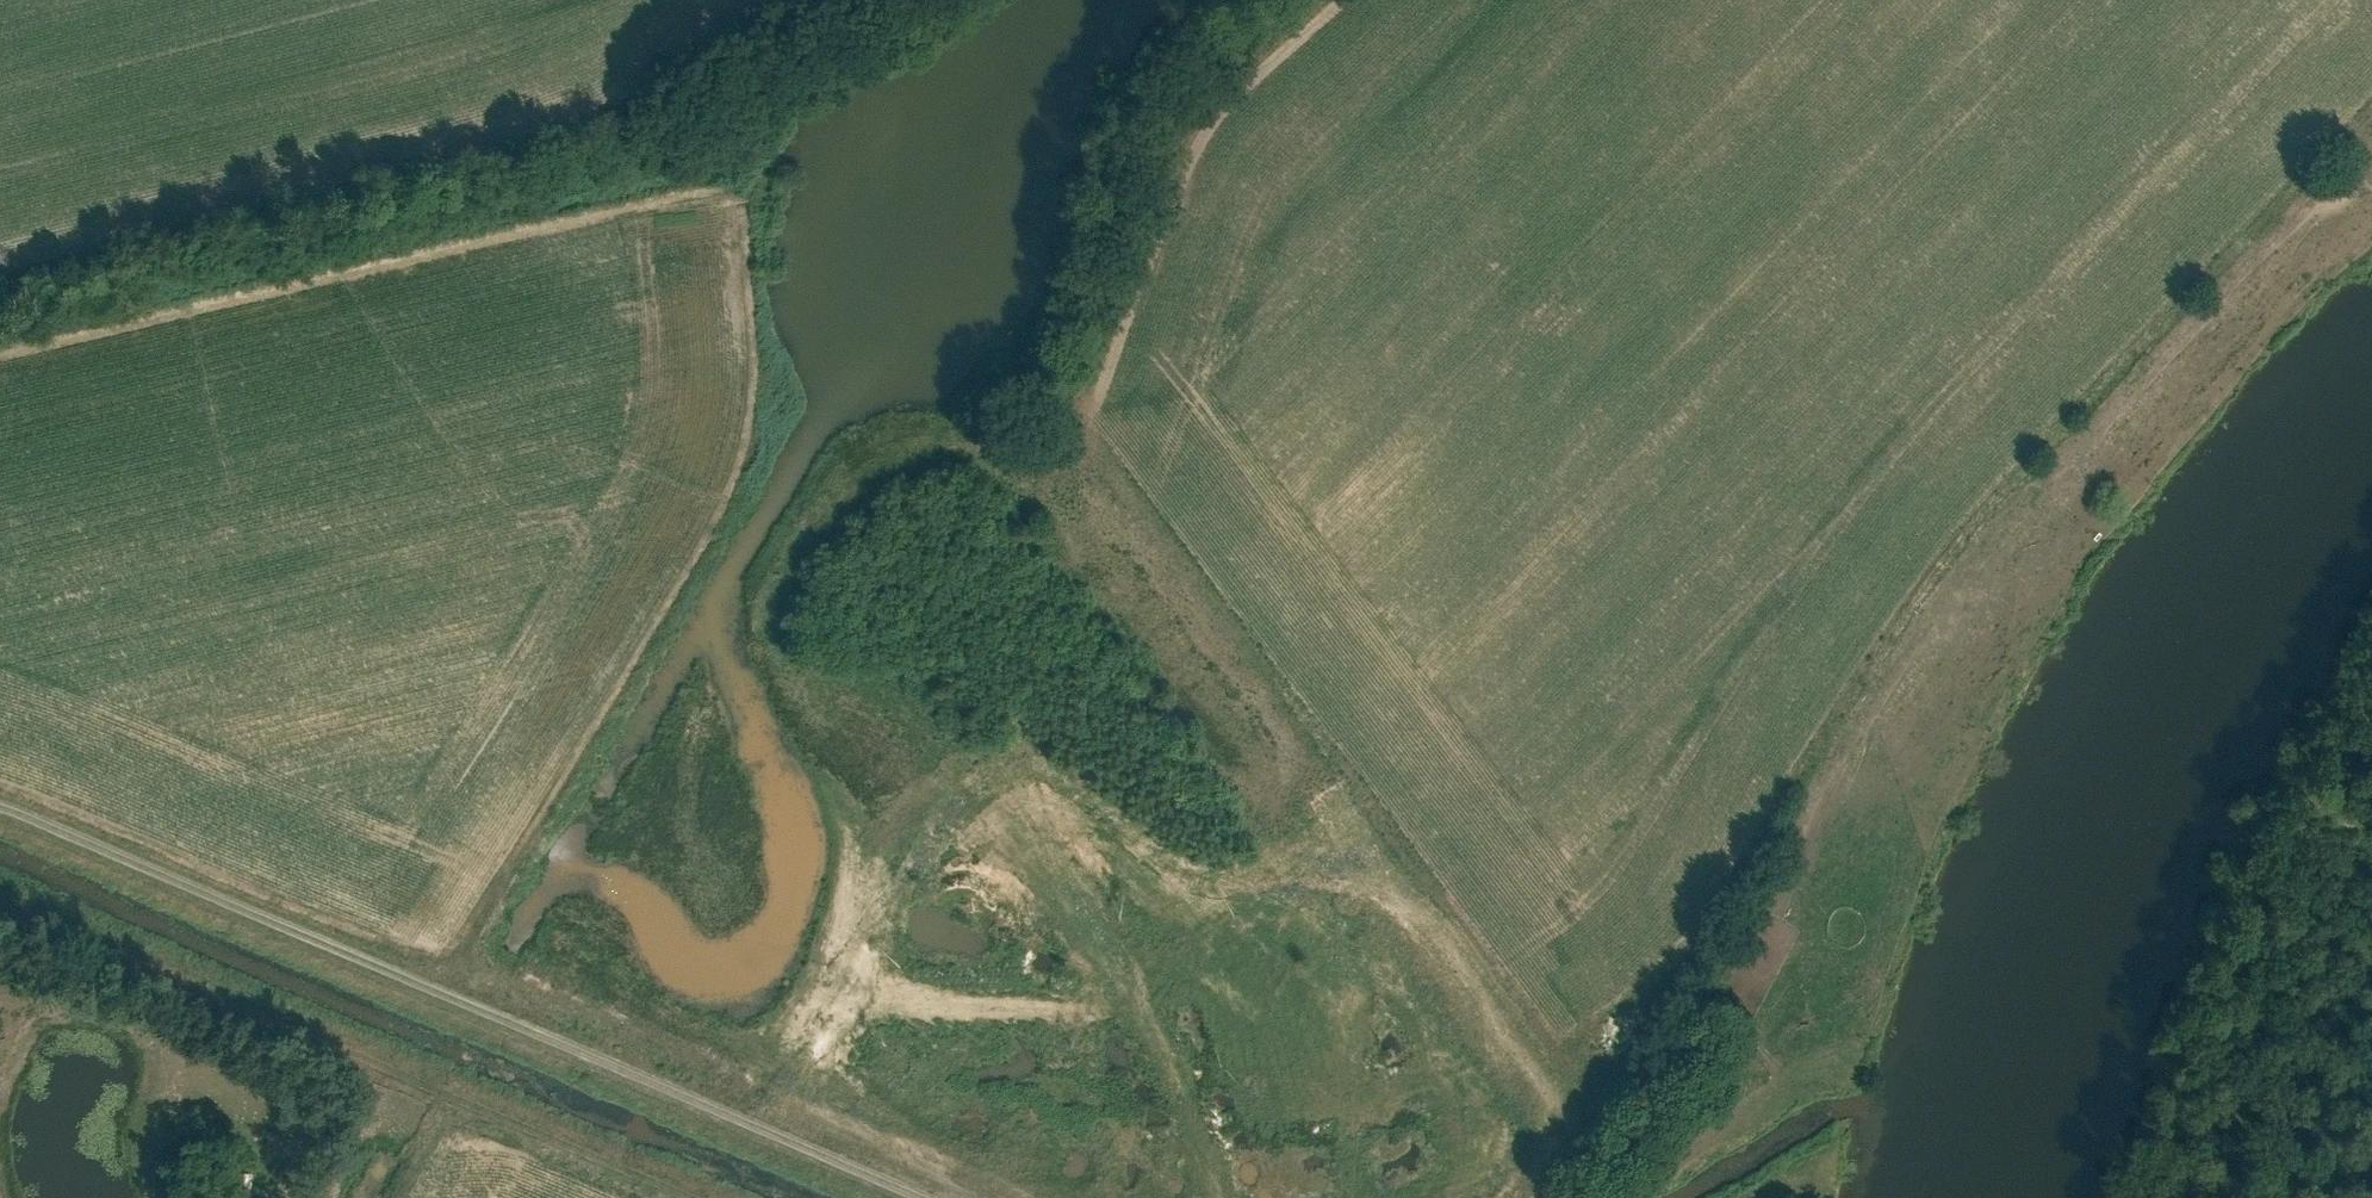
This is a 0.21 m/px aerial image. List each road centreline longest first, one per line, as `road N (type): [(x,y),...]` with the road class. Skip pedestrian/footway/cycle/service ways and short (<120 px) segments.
road 1 (track): [(0,807),(922,1197)]

